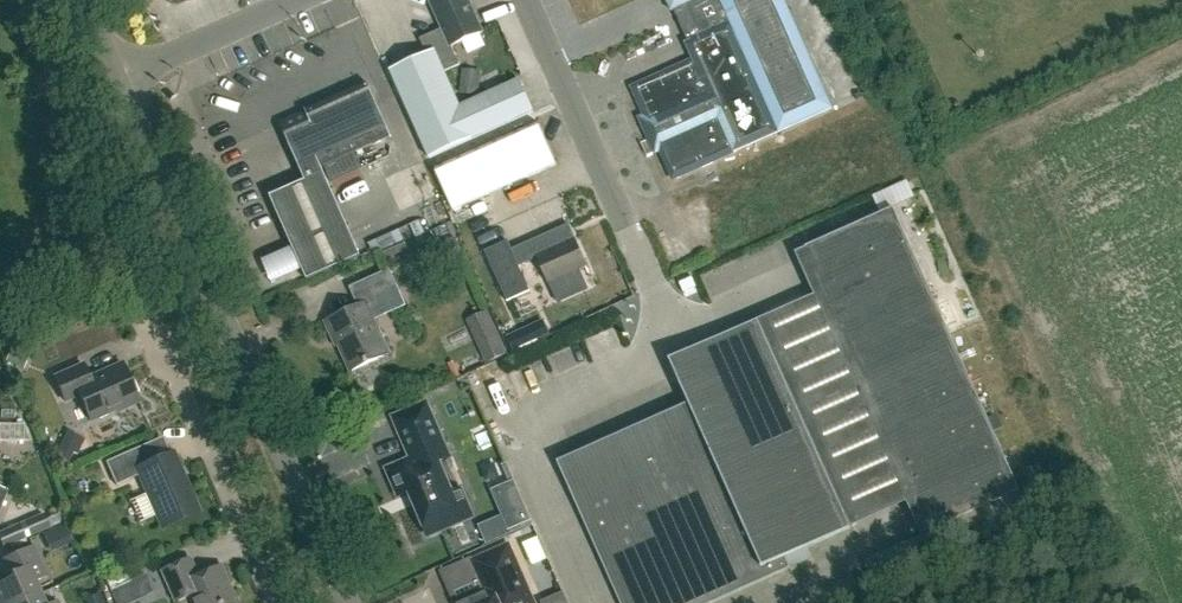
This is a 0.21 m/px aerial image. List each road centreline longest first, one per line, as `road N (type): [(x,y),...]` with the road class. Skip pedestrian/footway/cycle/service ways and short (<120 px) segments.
road 1 (unclassified): [(347,602),(118,79)]
road 2 (unclassified): [(668,322),(528,0)]
road 3 (residential): [(275,602),(171,365),(174,326)]
road 4 (unclassified): [(118,79),(290,0)]

